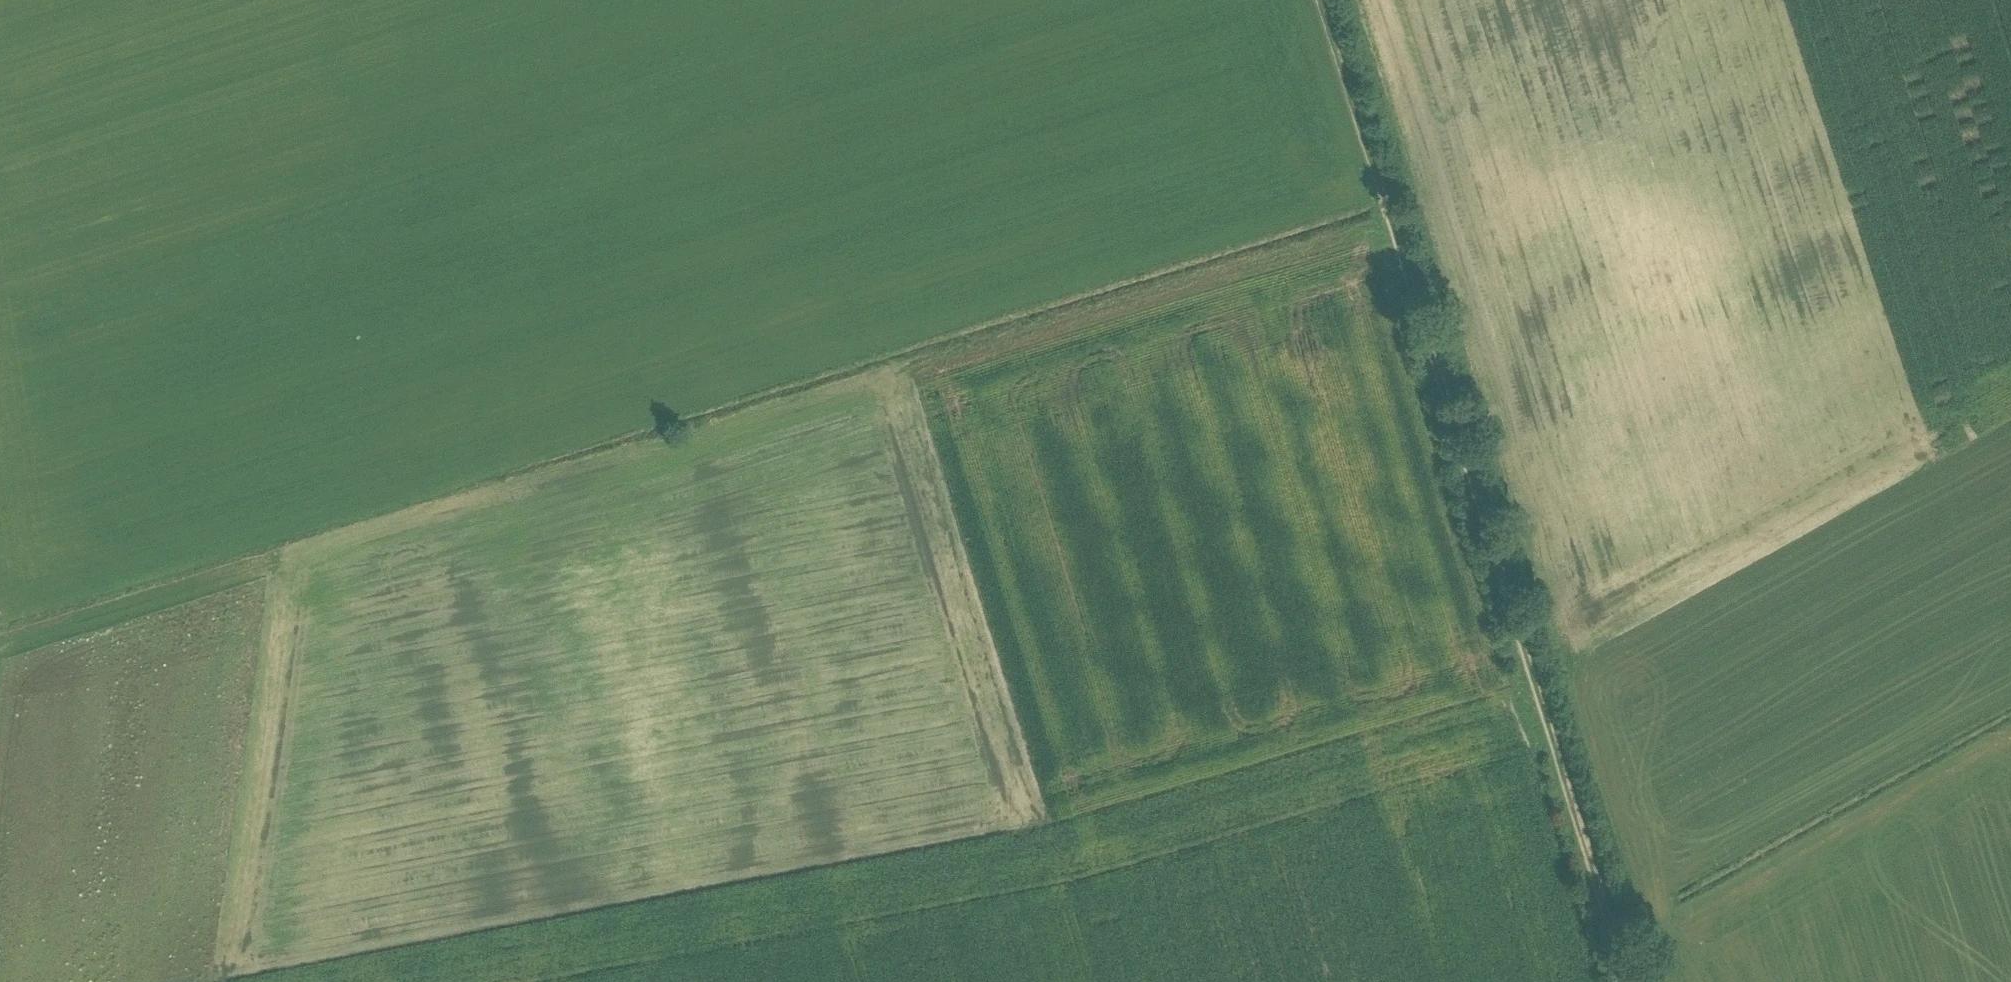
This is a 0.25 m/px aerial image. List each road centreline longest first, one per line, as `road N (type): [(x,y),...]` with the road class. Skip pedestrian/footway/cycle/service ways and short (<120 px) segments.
road 1 (track): [(1636,981),(1332,0)]

